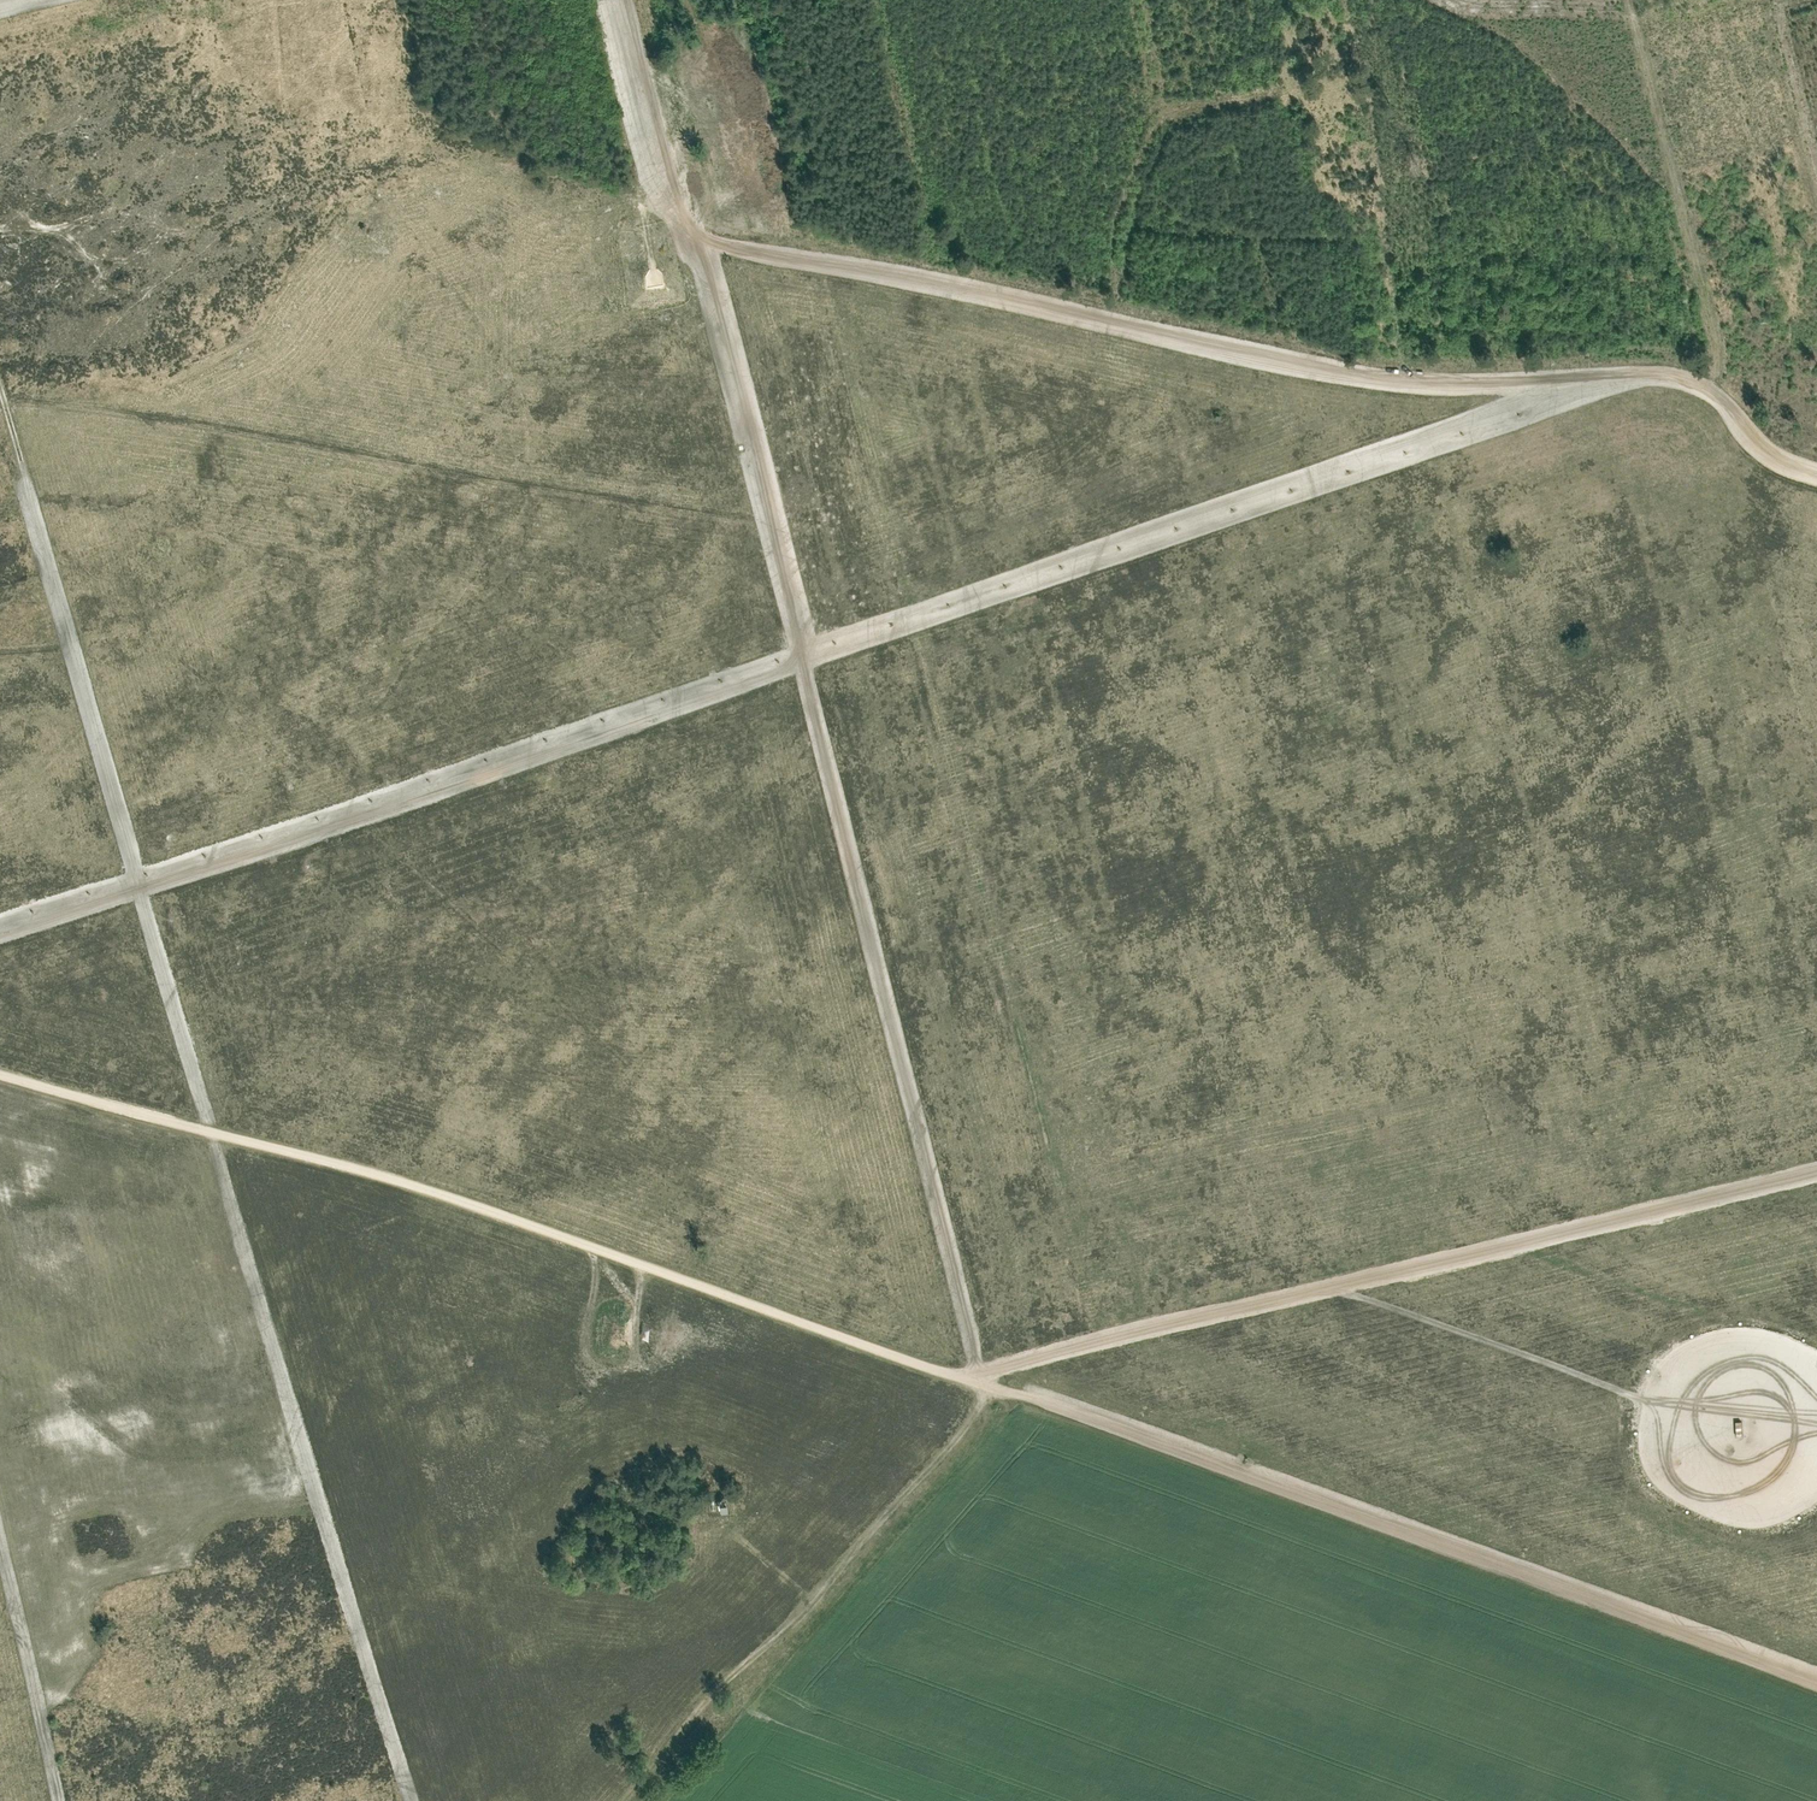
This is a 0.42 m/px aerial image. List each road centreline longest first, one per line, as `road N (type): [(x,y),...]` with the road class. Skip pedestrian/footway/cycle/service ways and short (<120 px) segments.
road 1 (track): [(1711,385),(1717,333),(1636,16)]

